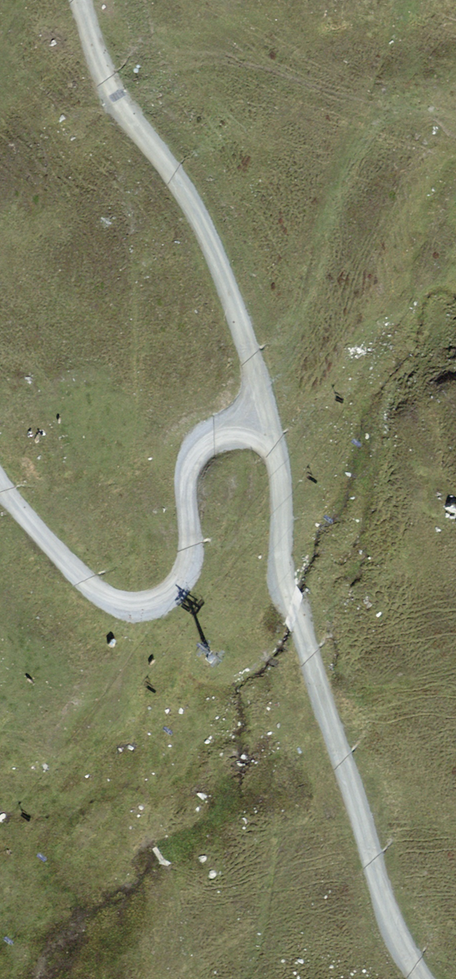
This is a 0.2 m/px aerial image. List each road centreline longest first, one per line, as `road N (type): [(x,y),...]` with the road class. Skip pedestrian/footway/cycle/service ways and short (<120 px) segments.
road 1 (track): [(251,421),(281,480),(282,566),(292,605),(381,891),(422,978)]
road 2 (track): [(80,0),(104,74),(186,194),(216,258),(254,384),(251,421)]
road 3 (track): [(251,421),(206,441),(193,458),(187,570),(177,587),(144,607),(99,593),(0,483)]

